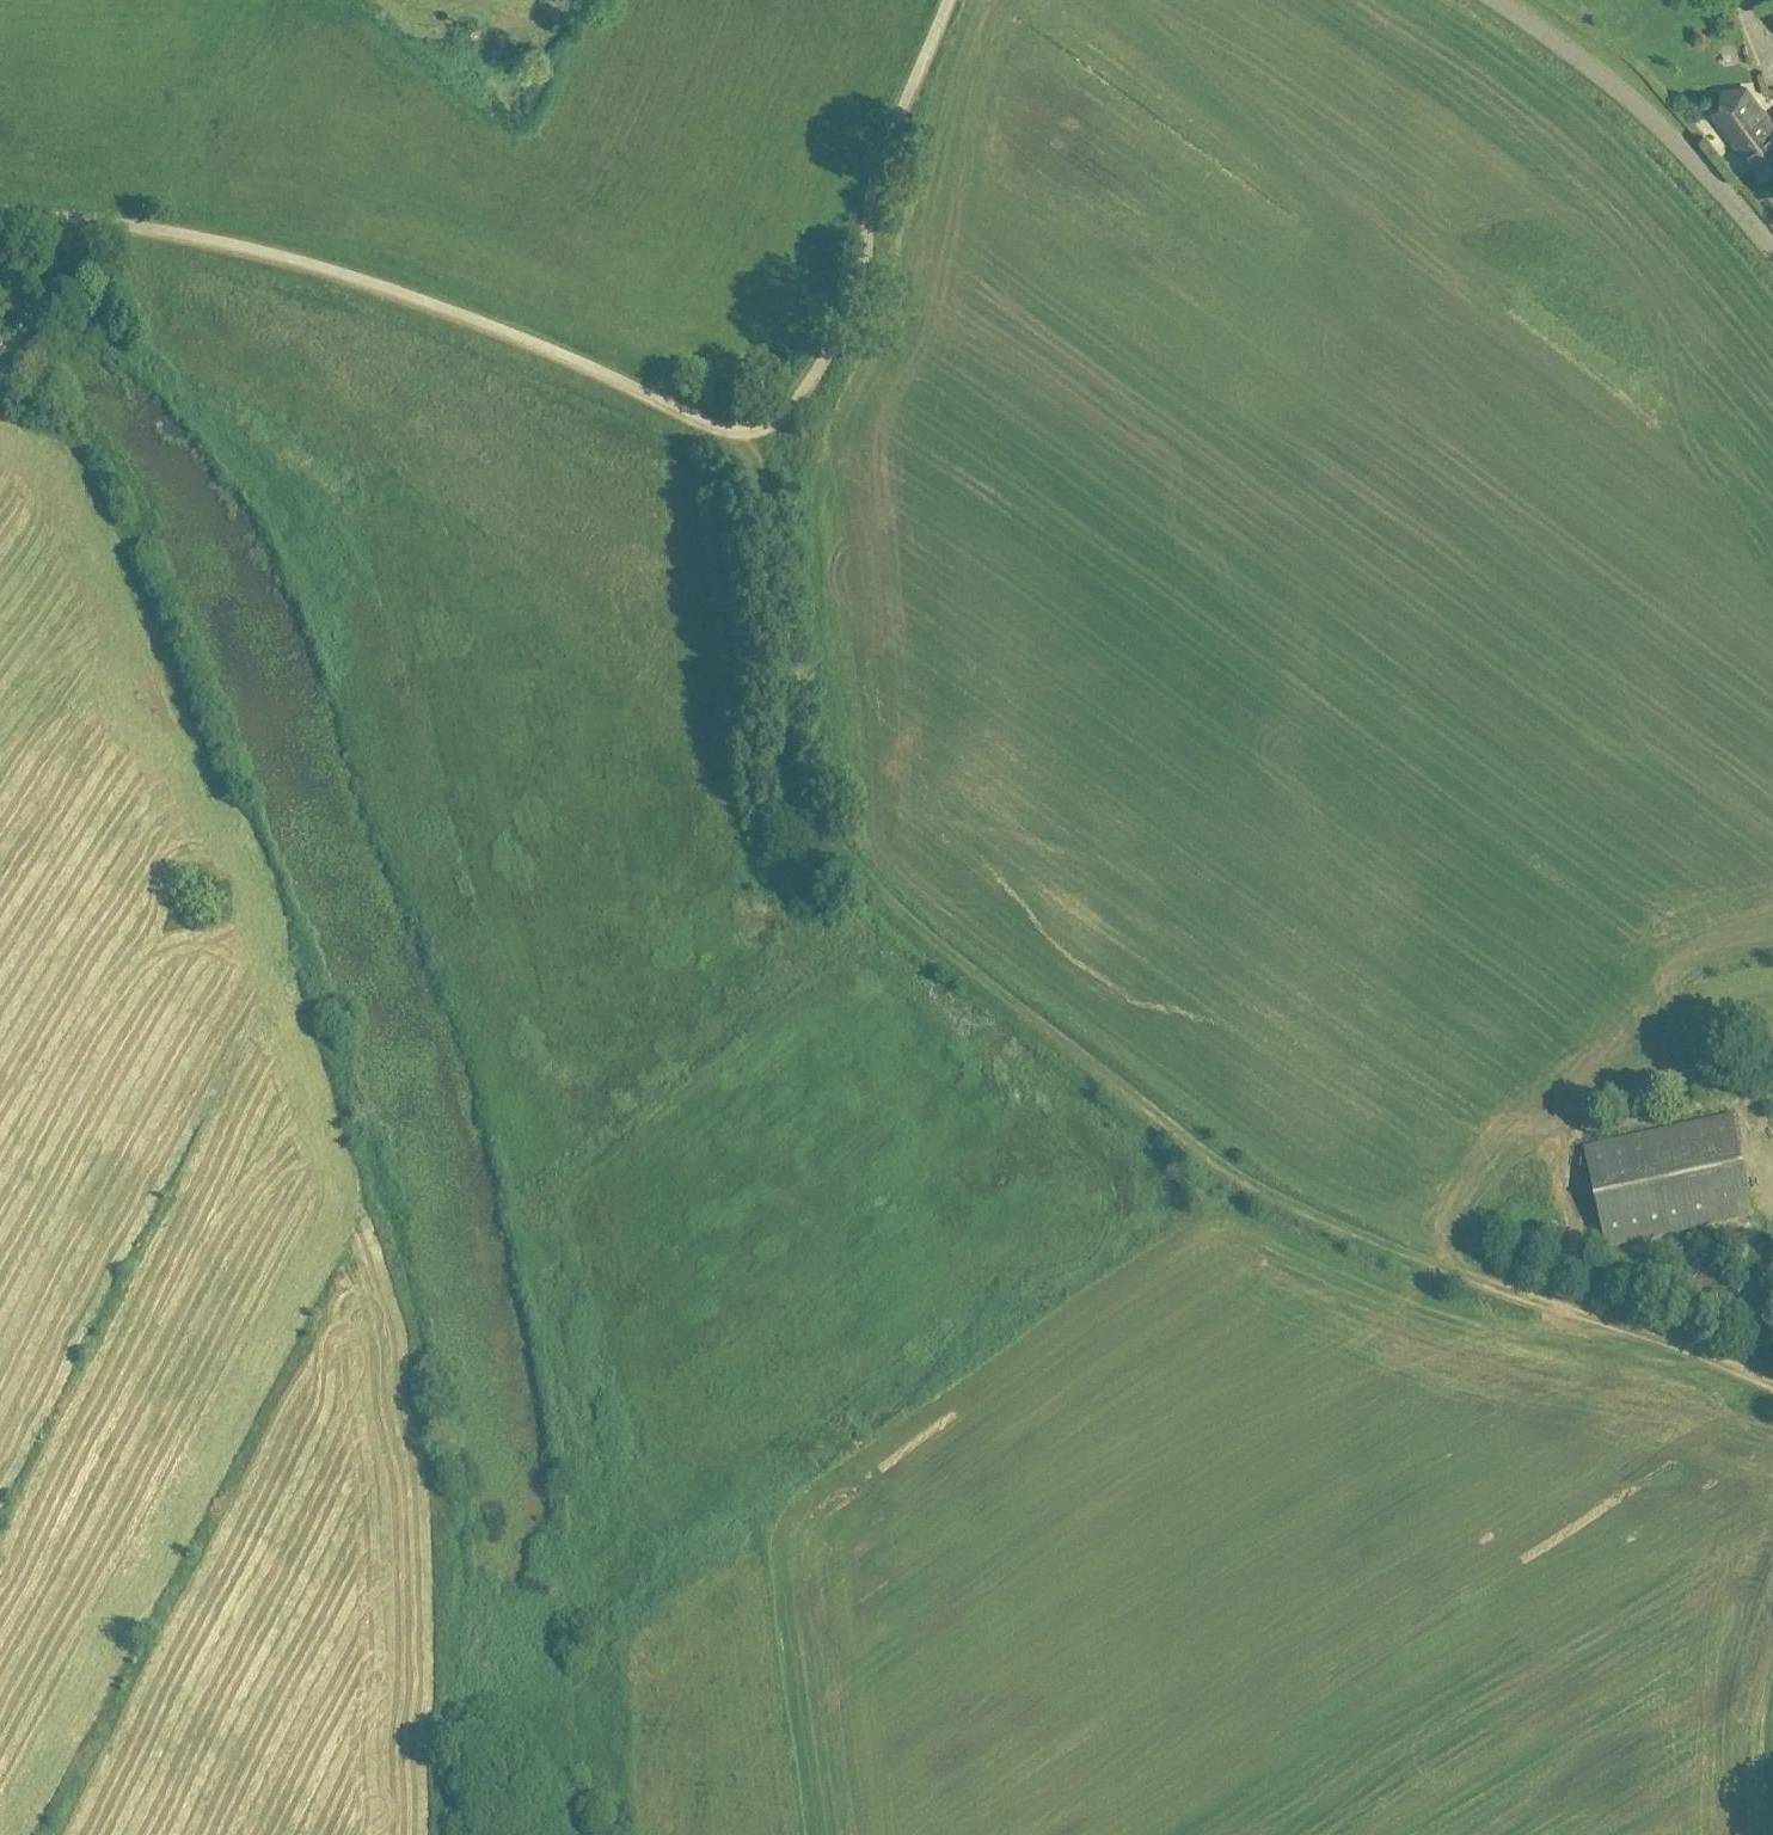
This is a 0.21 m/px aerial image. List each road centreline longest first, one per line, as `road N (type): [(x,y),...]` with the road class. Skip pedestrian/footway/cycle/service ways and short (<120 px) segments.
road 1 (track): [(750,432),(785,775),(833,855),(1034,1023),(1295,1203),(1361,1237),(1626,1323),(1772,1383)]
road 2 (unclassified): [(1772,254),(1649,117),(1492,0)]
road 3 (track): [(49,215),(34,294),(0,370)]

